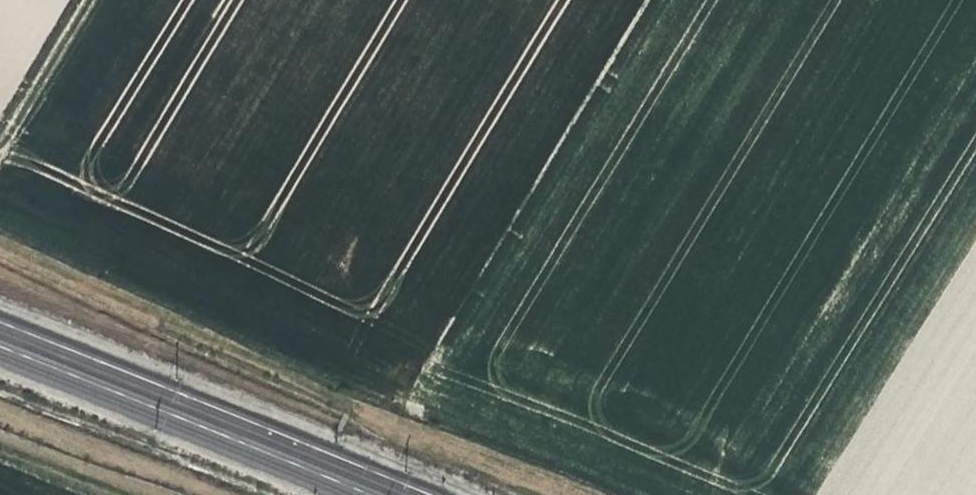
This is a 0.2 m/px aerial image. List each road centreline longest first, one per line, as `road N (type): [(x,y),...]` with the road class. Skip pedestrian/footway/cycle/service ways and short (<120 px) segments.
road 1 (track): [(0,137),(86,0)]
road 2 (track): [(114,494),(0,453)]

